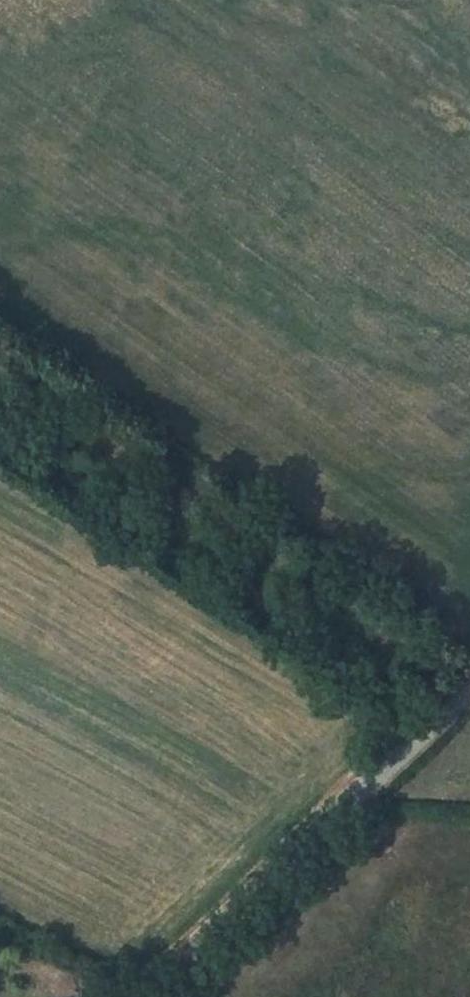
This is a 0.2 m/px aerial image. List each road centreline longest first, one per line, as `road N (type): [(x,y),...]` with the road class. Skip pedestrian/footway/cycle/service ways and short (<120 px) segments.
road 1 (residential): [(469,693),(150,996)]

